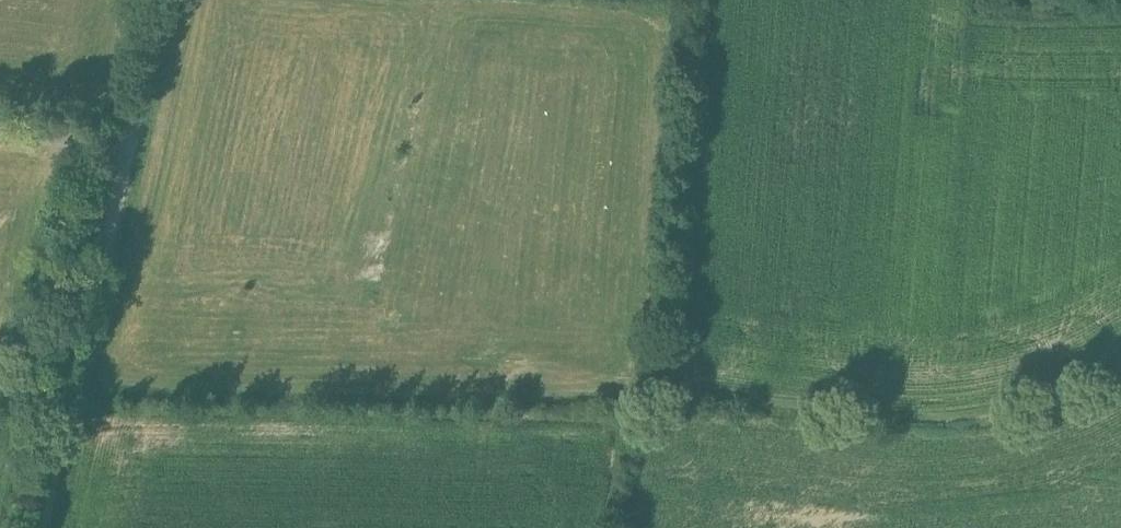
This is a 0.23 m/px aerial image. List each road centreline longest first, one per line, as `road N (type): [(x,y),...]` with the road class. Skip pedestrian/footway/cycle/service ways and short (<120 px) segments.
road 1 (unclassified): [(43,527),(163,0)]

